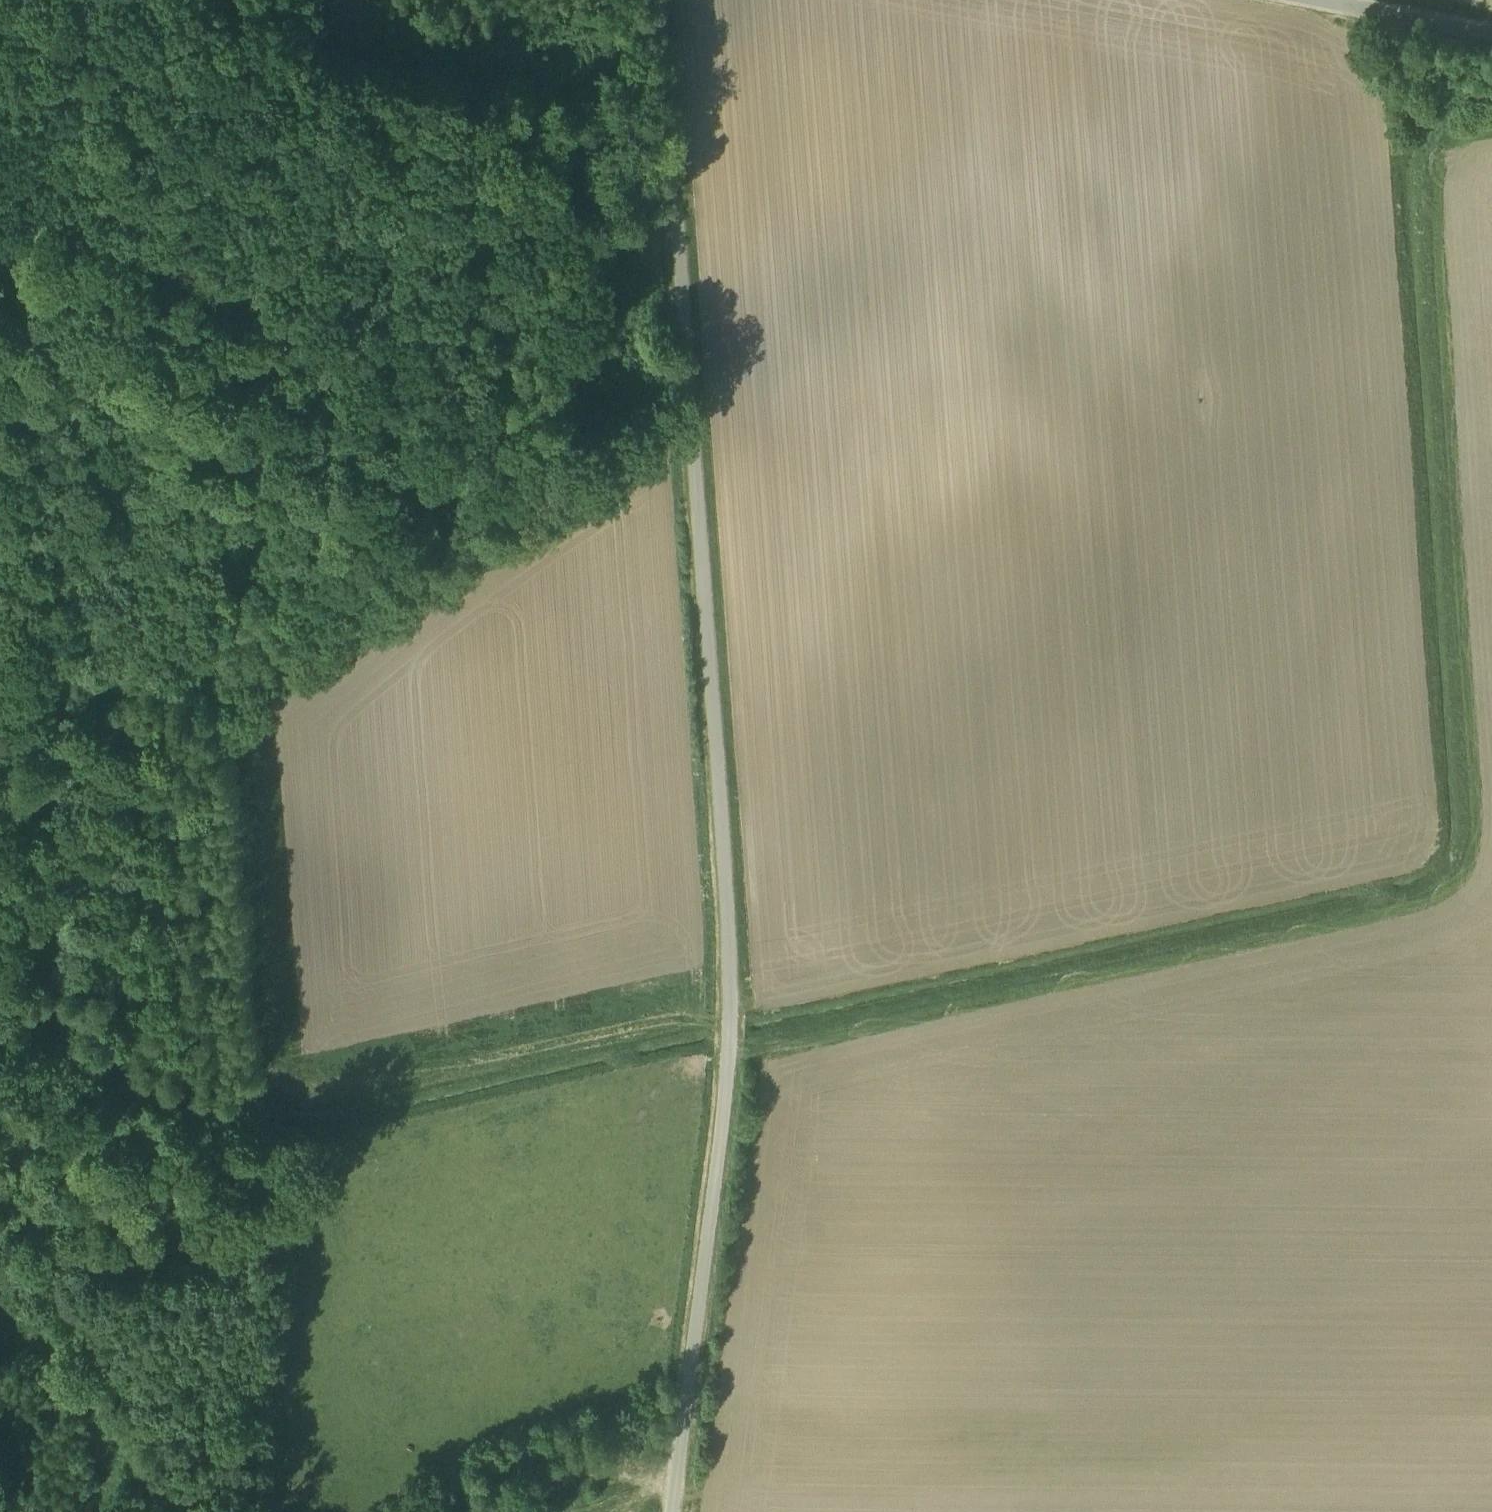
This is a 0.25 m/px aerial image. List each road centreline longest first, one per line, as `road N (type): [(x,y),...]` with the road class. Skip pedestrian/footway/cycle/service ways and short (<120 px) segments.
road 1 (residential): [(670,1511),(732,1002),(664,0)]
road 2 (unclassified): [(1350,0),(1491,26)]

